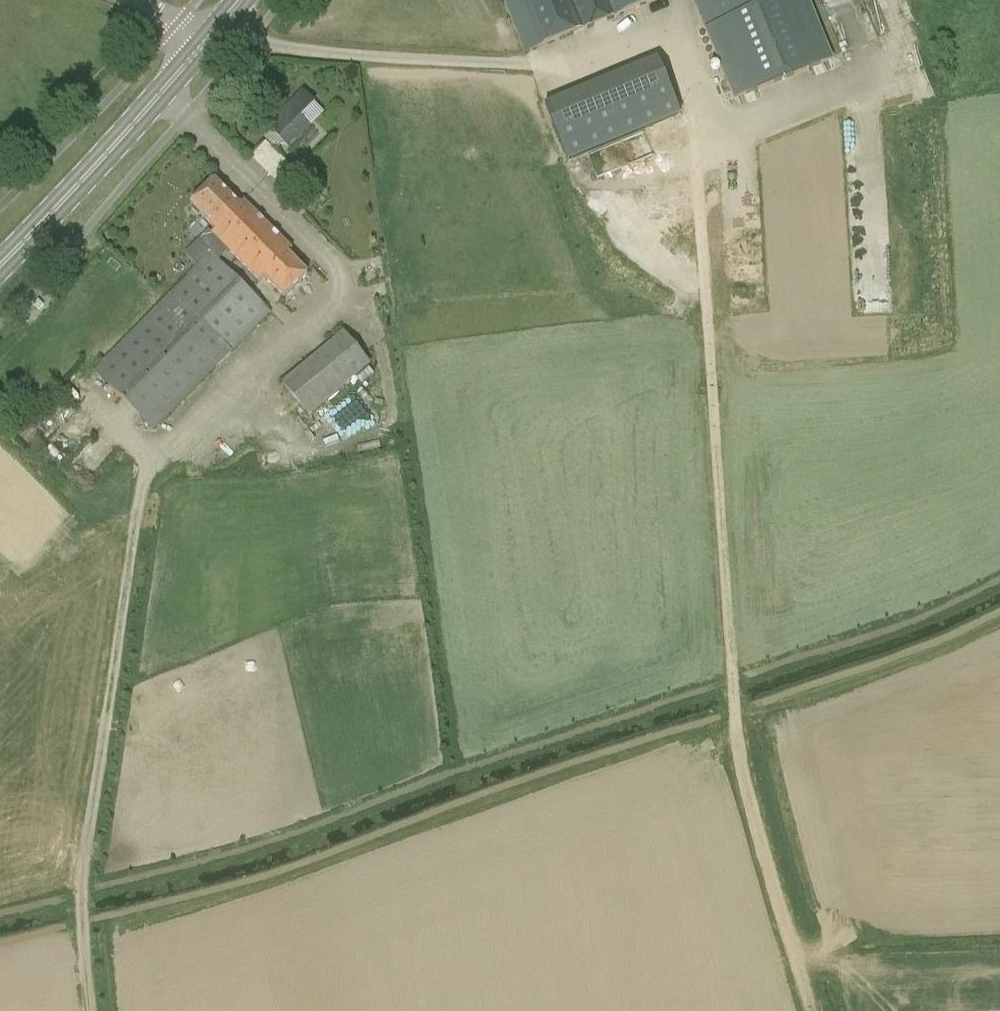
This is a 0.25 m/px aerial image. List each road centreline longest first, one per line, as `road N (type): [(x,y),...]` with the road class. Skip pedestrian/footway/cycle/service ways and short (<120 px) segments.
road 1 (track): [(718,138),(695,149),(735,730),(808,1010)]
road 2 (track): [(149,463),(82,879),(92,1010)]
road 3 (primary): [(0,265),(214,32)]

